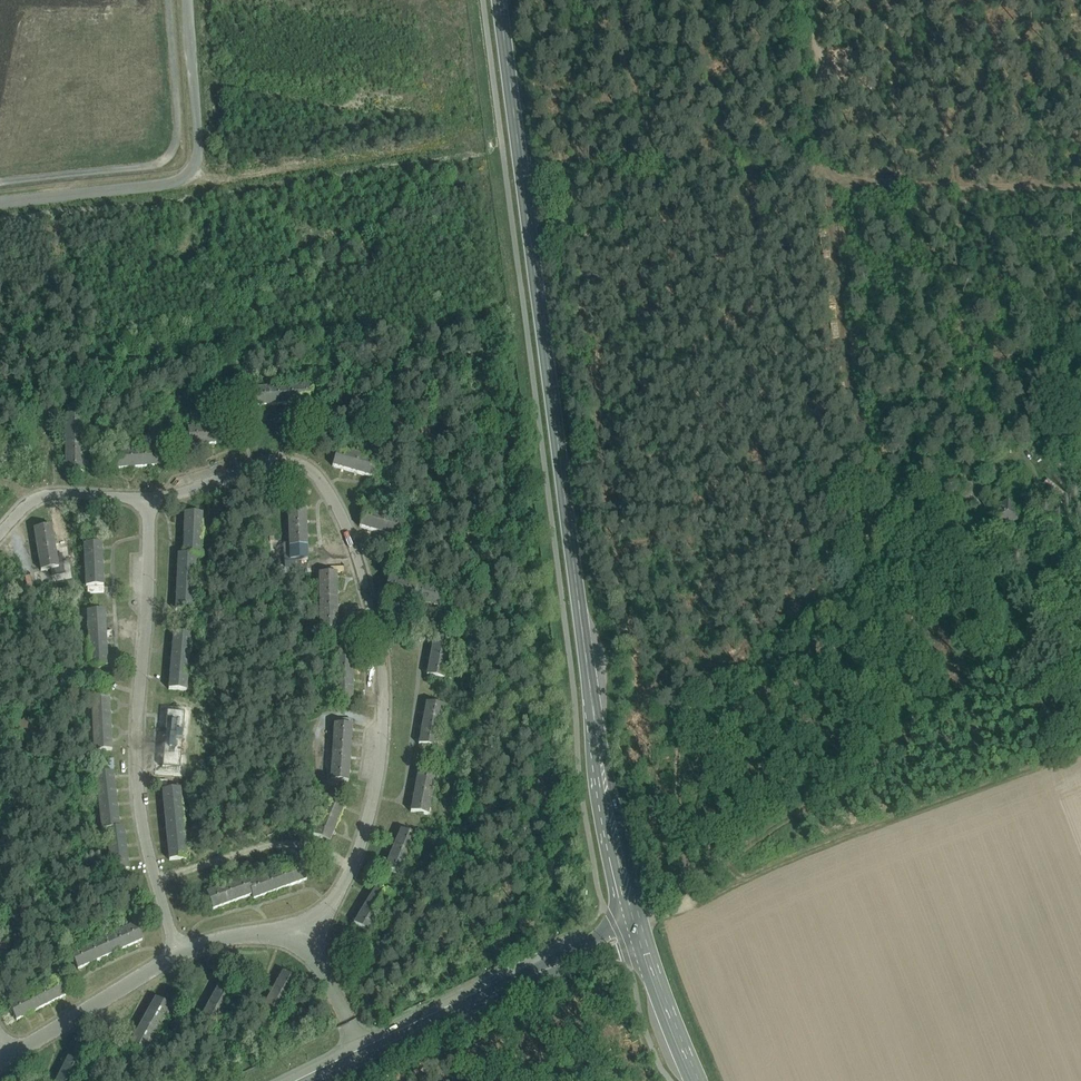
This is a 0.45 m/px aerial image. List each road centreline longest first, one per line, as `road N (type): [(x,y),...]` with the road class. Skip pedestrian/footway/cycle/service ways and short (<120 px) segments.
road 1 (secondary): [(641,933),(598,774),(499,0)]
road 2 (residential): [(310,930),(352,874),(385,733),(387,674),(356,537),(334,491),(298,462),(153,497)]
road 3 (track): [(1080,754),(817,848),(694,902),(636,916)]
road 4 (residential): [(153,497),(144,813),(179,959)]
road 5 (track): [(1080,191),(840,186),(807,0)]
road 6 (track): [(188,0),(195,166),(177,182),(0,202)]
road 7 (tertiary): [(641,933),(541,970),(362,1056)]
road 8 (track): [(840,186),(889,374)]
road 9 (residential): [(179,959),(12,1055)]
road 10 (residential): [(153,497),(62,492),(37,499),(0,536)]
road 11 (secondary): [(697,1080),(641,933)]
road 12 (residential): [(362,1056),(310,930)]
road 13 (residential): [(310,930),(234,937),(179,959)]
road 14 (track): [(1075,756),(1019,642)]

